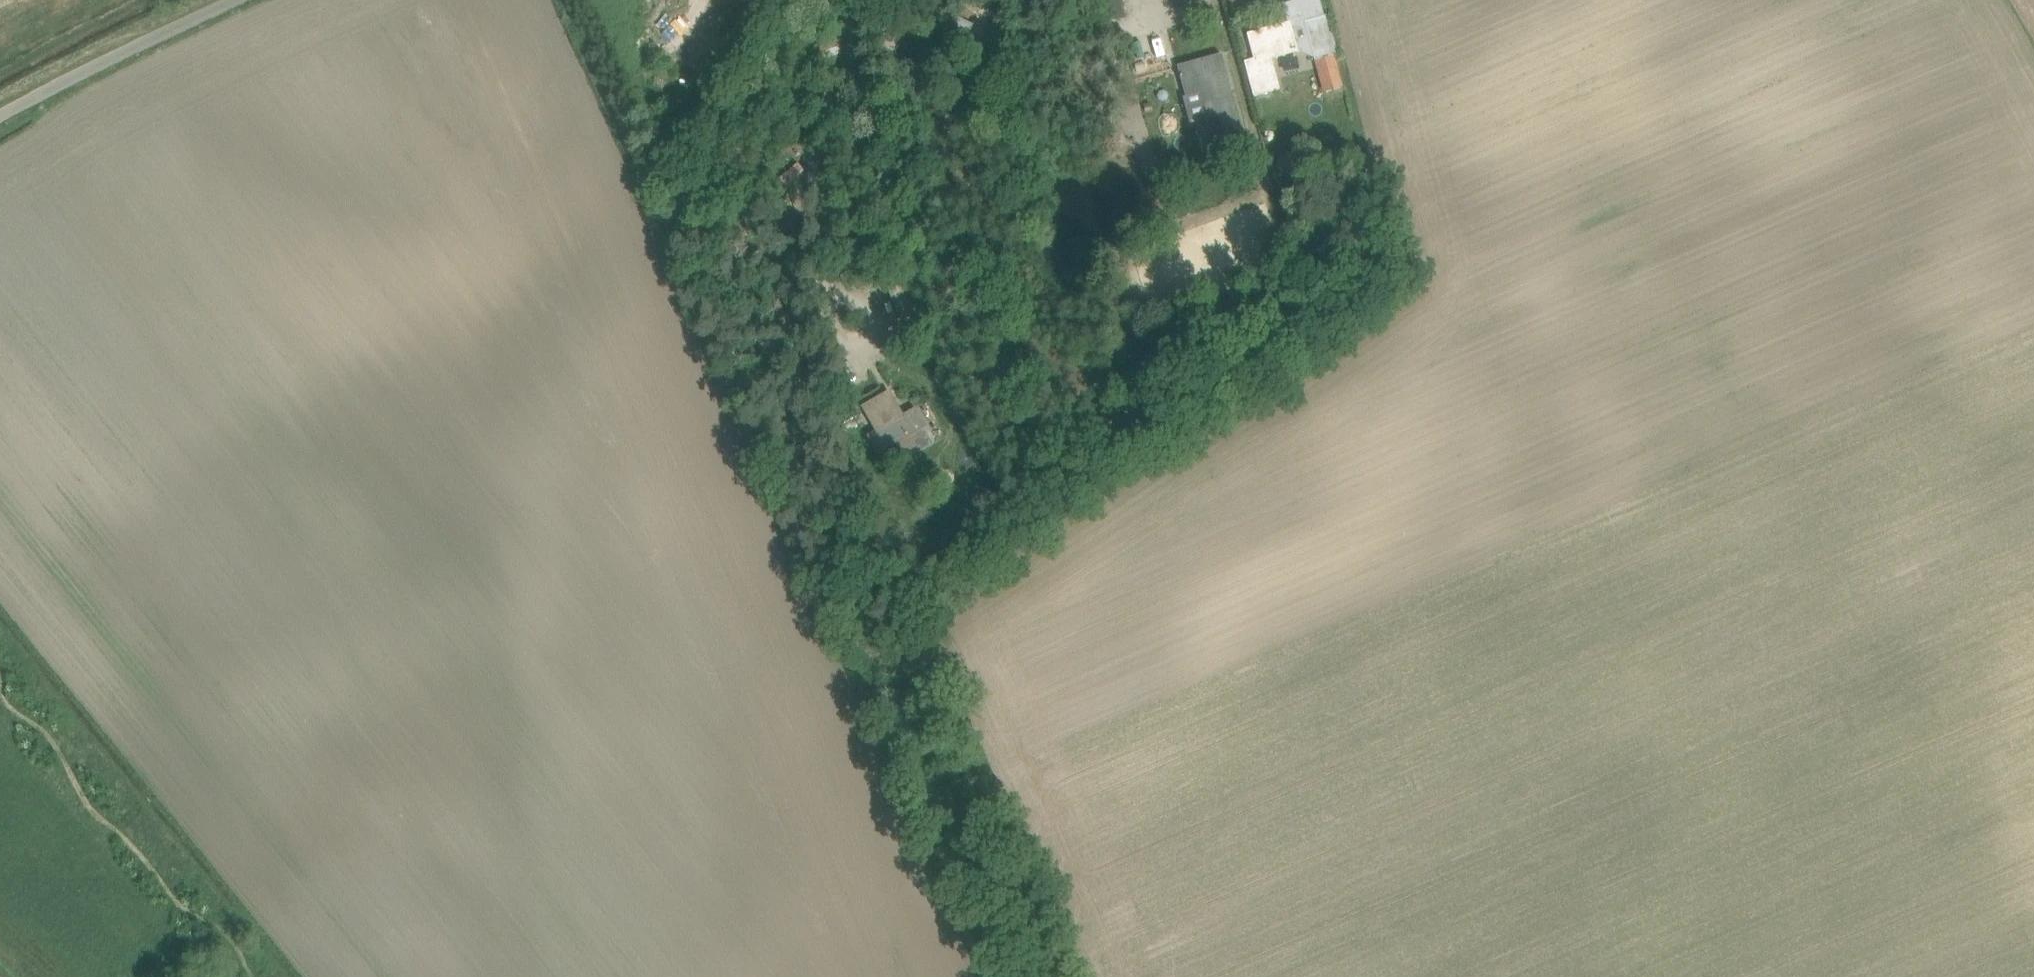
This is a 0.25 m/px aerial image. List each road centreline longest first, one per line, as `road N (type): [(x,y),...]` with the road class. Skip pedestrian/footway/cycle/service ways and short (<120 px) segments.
road 1 (unclassified): [(0,117),(240,0)]

